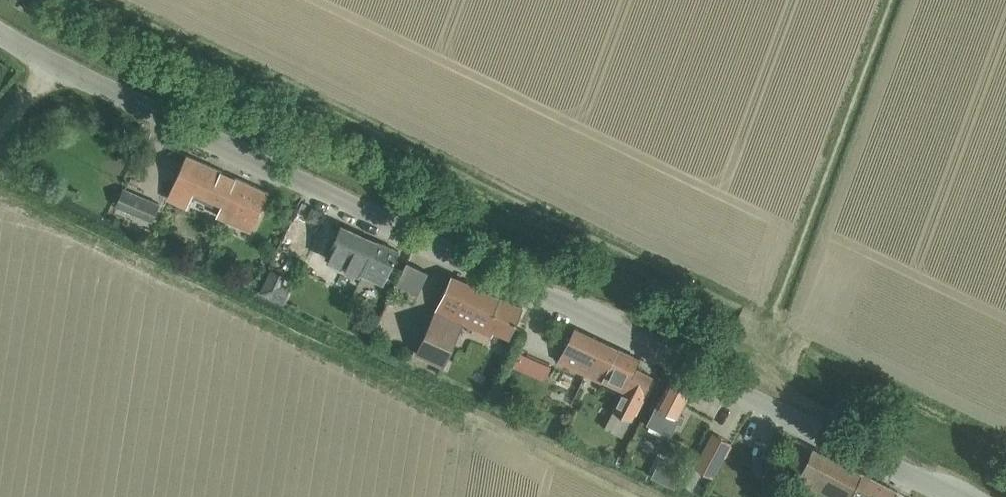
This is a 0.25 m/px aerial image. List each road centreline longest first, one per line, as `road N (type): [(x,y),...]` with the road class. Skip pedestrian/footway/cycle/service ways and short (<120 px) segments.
road 1 (tertiary): [(953,496),(0,35)]

